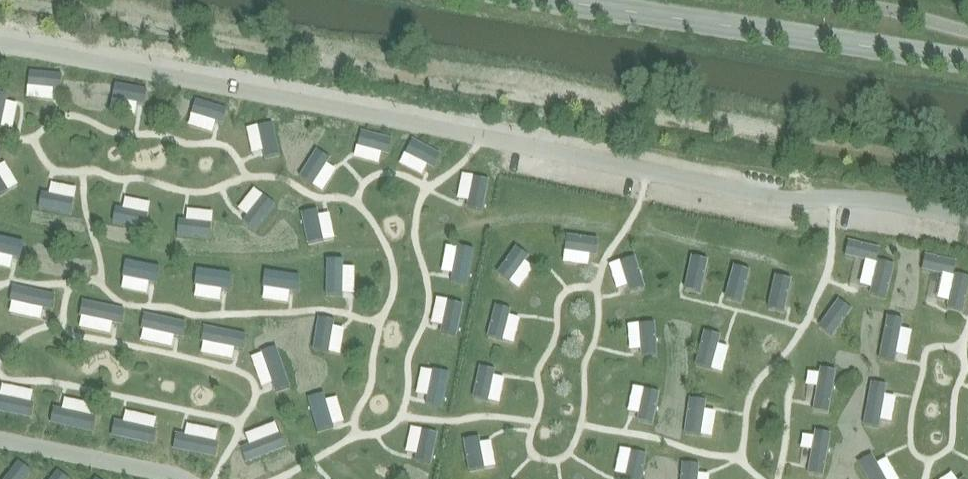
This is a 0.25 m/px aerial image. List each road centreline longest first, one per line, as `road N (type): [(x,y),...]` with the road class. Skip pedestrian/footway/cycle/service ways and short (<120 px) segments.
road 1 (tertiary): [(967,61),(558,0)]

